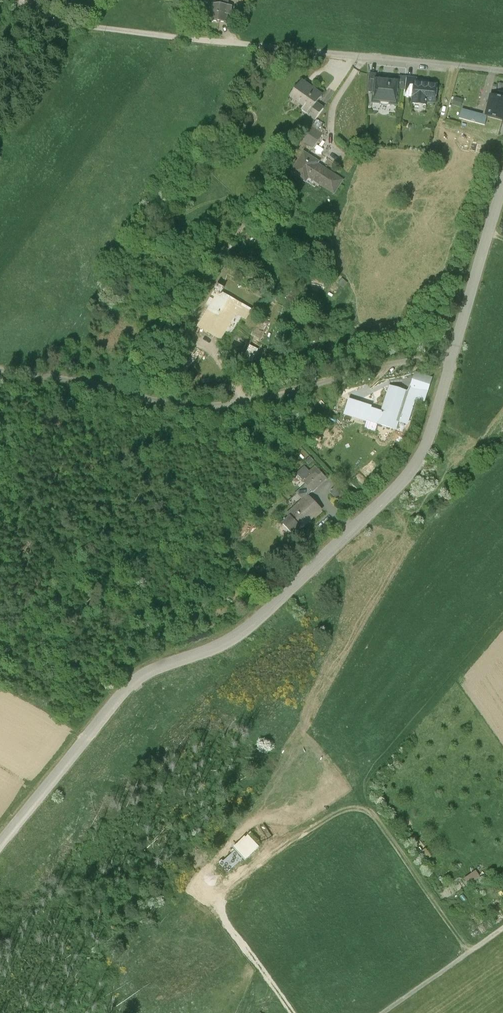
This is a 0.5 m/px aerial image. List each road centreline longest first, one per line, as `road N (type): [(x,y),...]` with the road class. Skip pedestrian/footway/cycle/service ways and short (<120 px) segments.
road 1 (tertiary): [(0,842),(142,676),(253,624),(401,481),(448,382),(502,190)]
road 2 (residential): [(54,18),(502,70)]
road 3 (track): [(502,929),(383,1012)]

